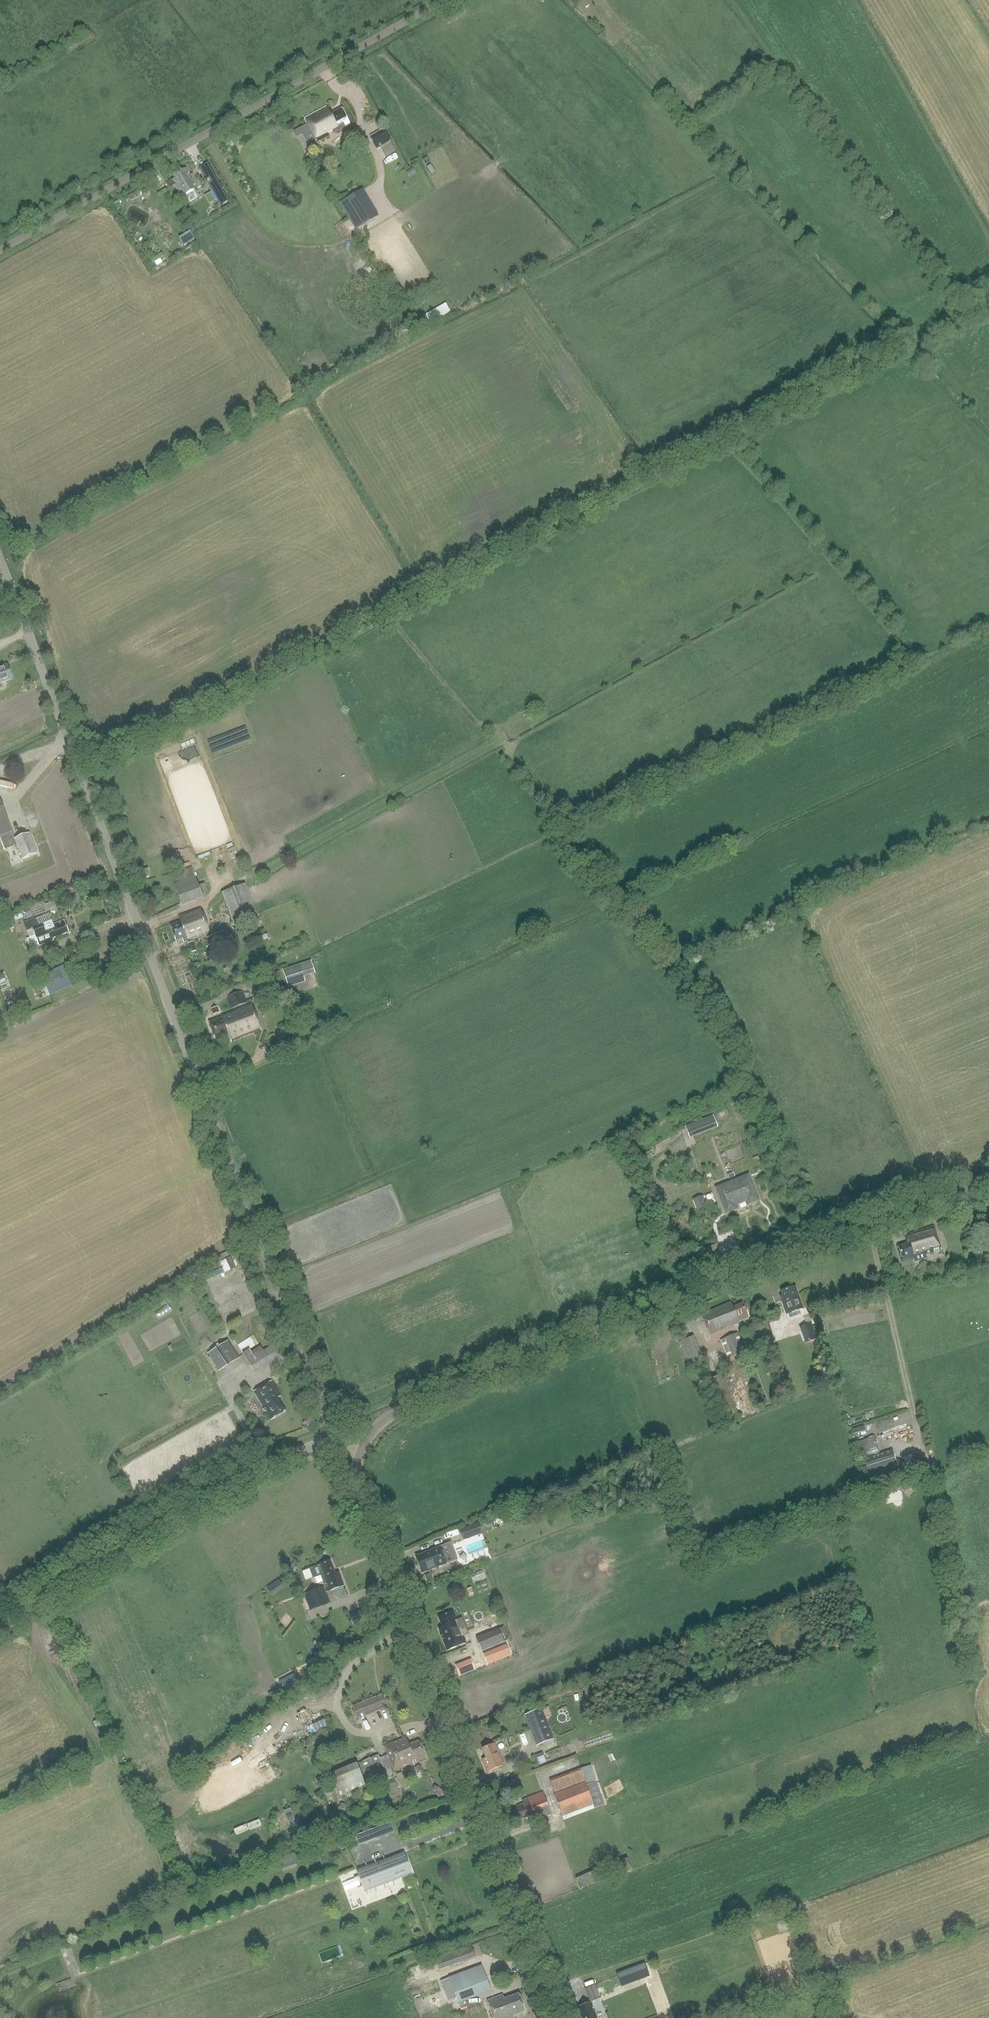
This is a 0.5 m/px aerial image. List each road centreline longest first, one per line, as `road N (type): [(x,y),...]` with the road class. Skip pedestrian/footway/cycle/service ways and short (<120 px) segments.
road 1 (unclassified): [(331,1436),(0,559)]
road 2 (tertiary): [(363,1444),(388,1417),(988,1177)]
road 3 (tertiary): [(557,2017),(357,1490),(363,1444)]
road 4 (unclassified): [(0,250),(443,0)]
road 5 (tertiary): [(0,1629),(237,1479),(331,1436)]

